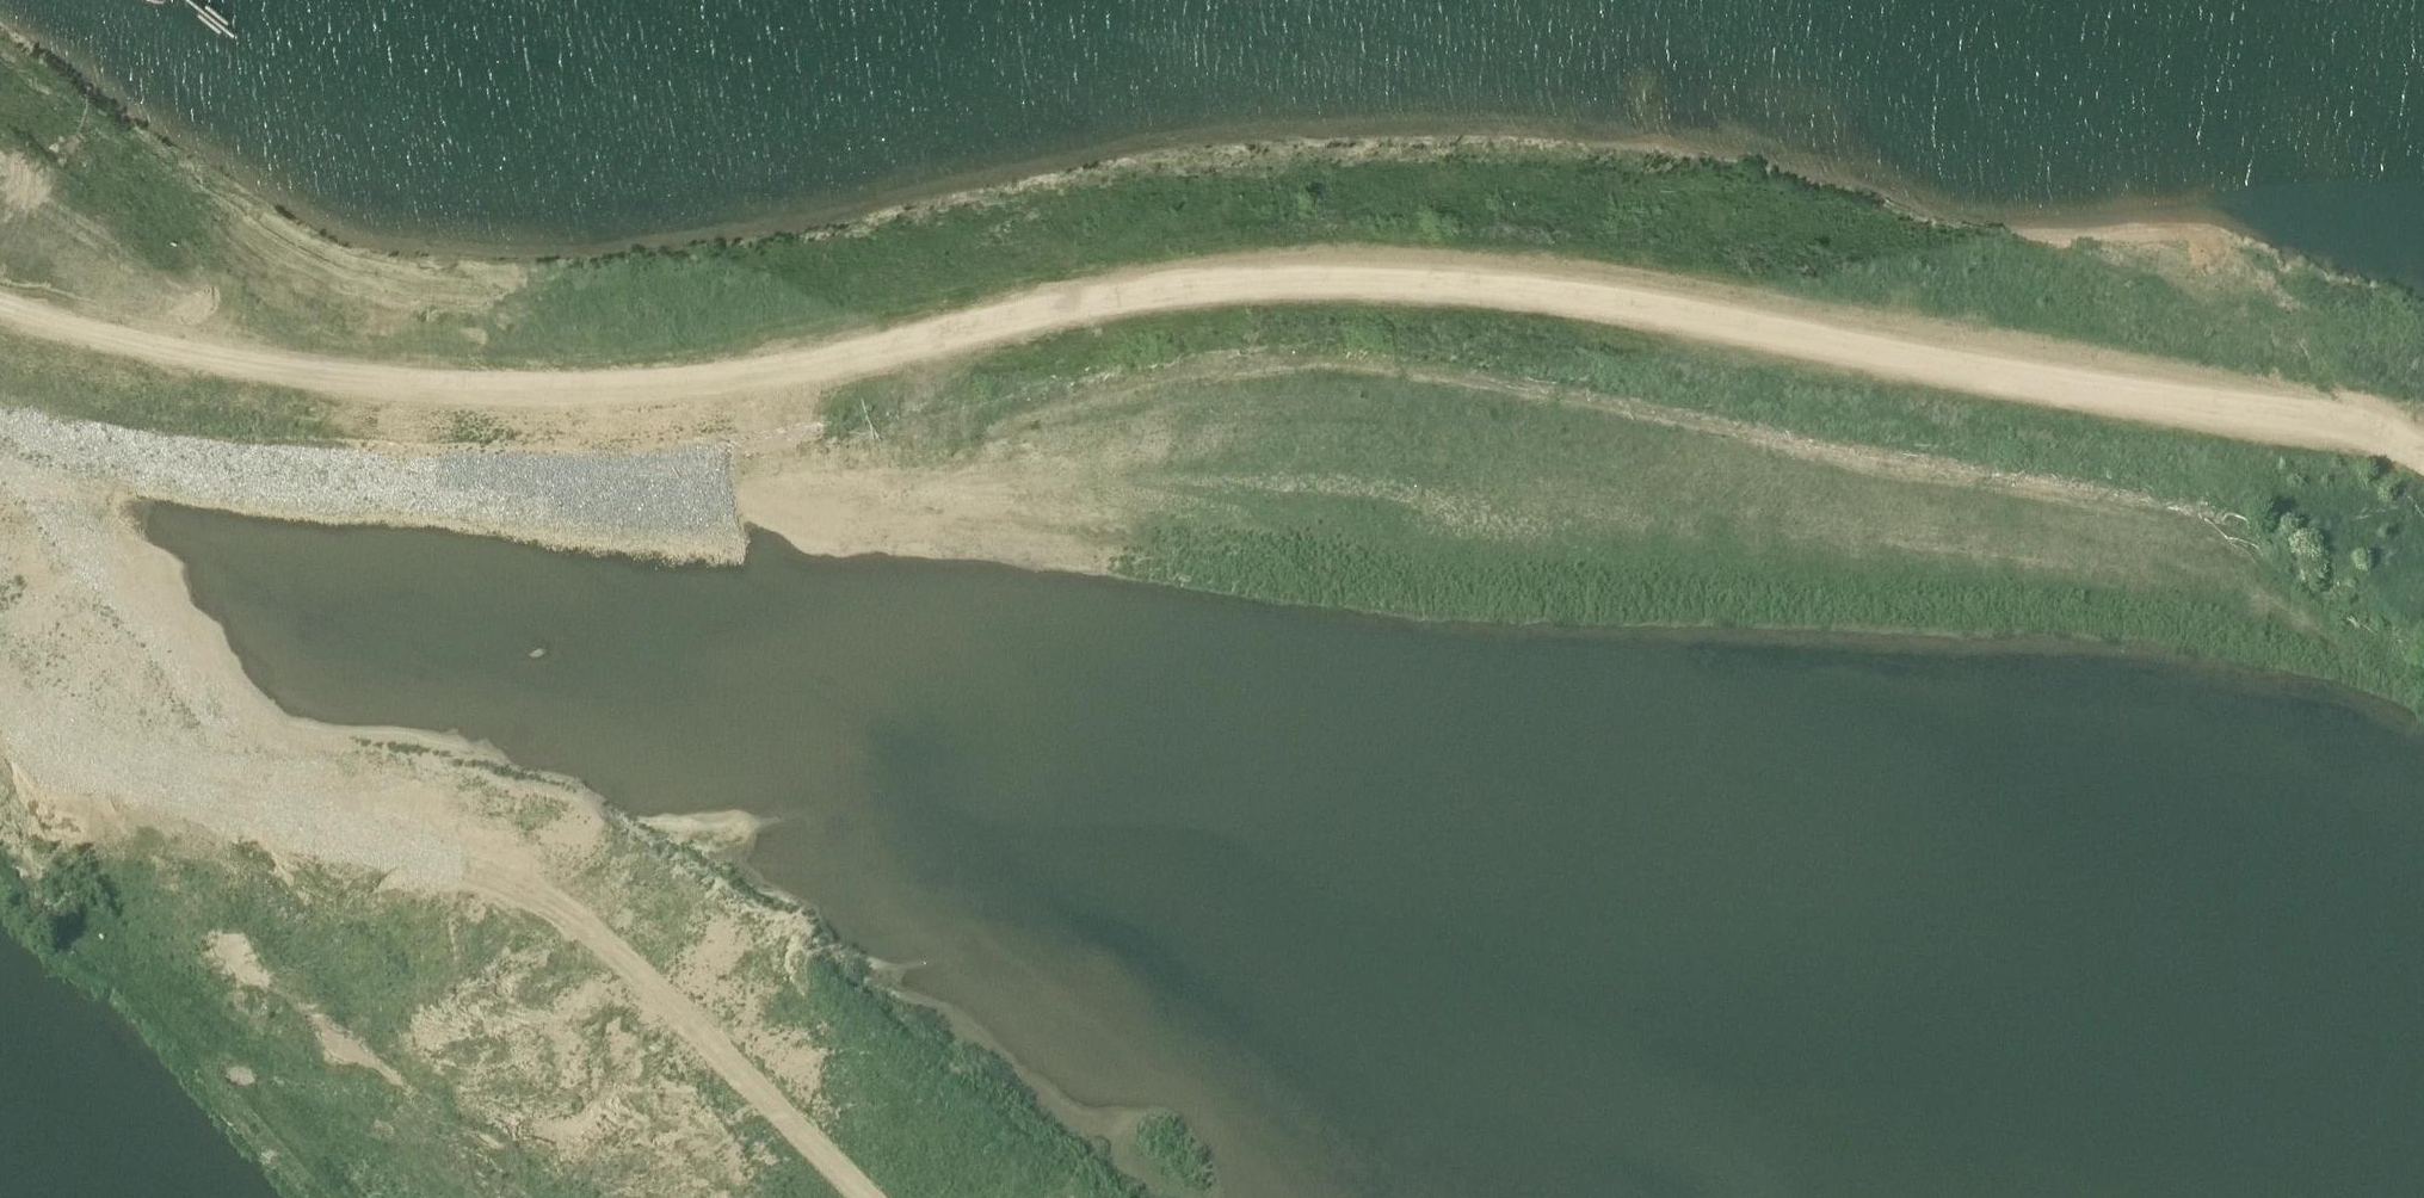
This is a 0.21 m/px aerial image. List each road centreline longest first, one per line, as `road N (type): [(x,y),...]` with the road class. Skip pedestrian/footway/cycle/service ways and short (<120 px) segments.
road 1 (track): [(0,304),(380,392),(782,378),(1216,275),(1558,285),(2219,405),(2423,451)]
road 2 (track): [(0,753),(19,780),(276,835),(506,868),(847,1197)]

